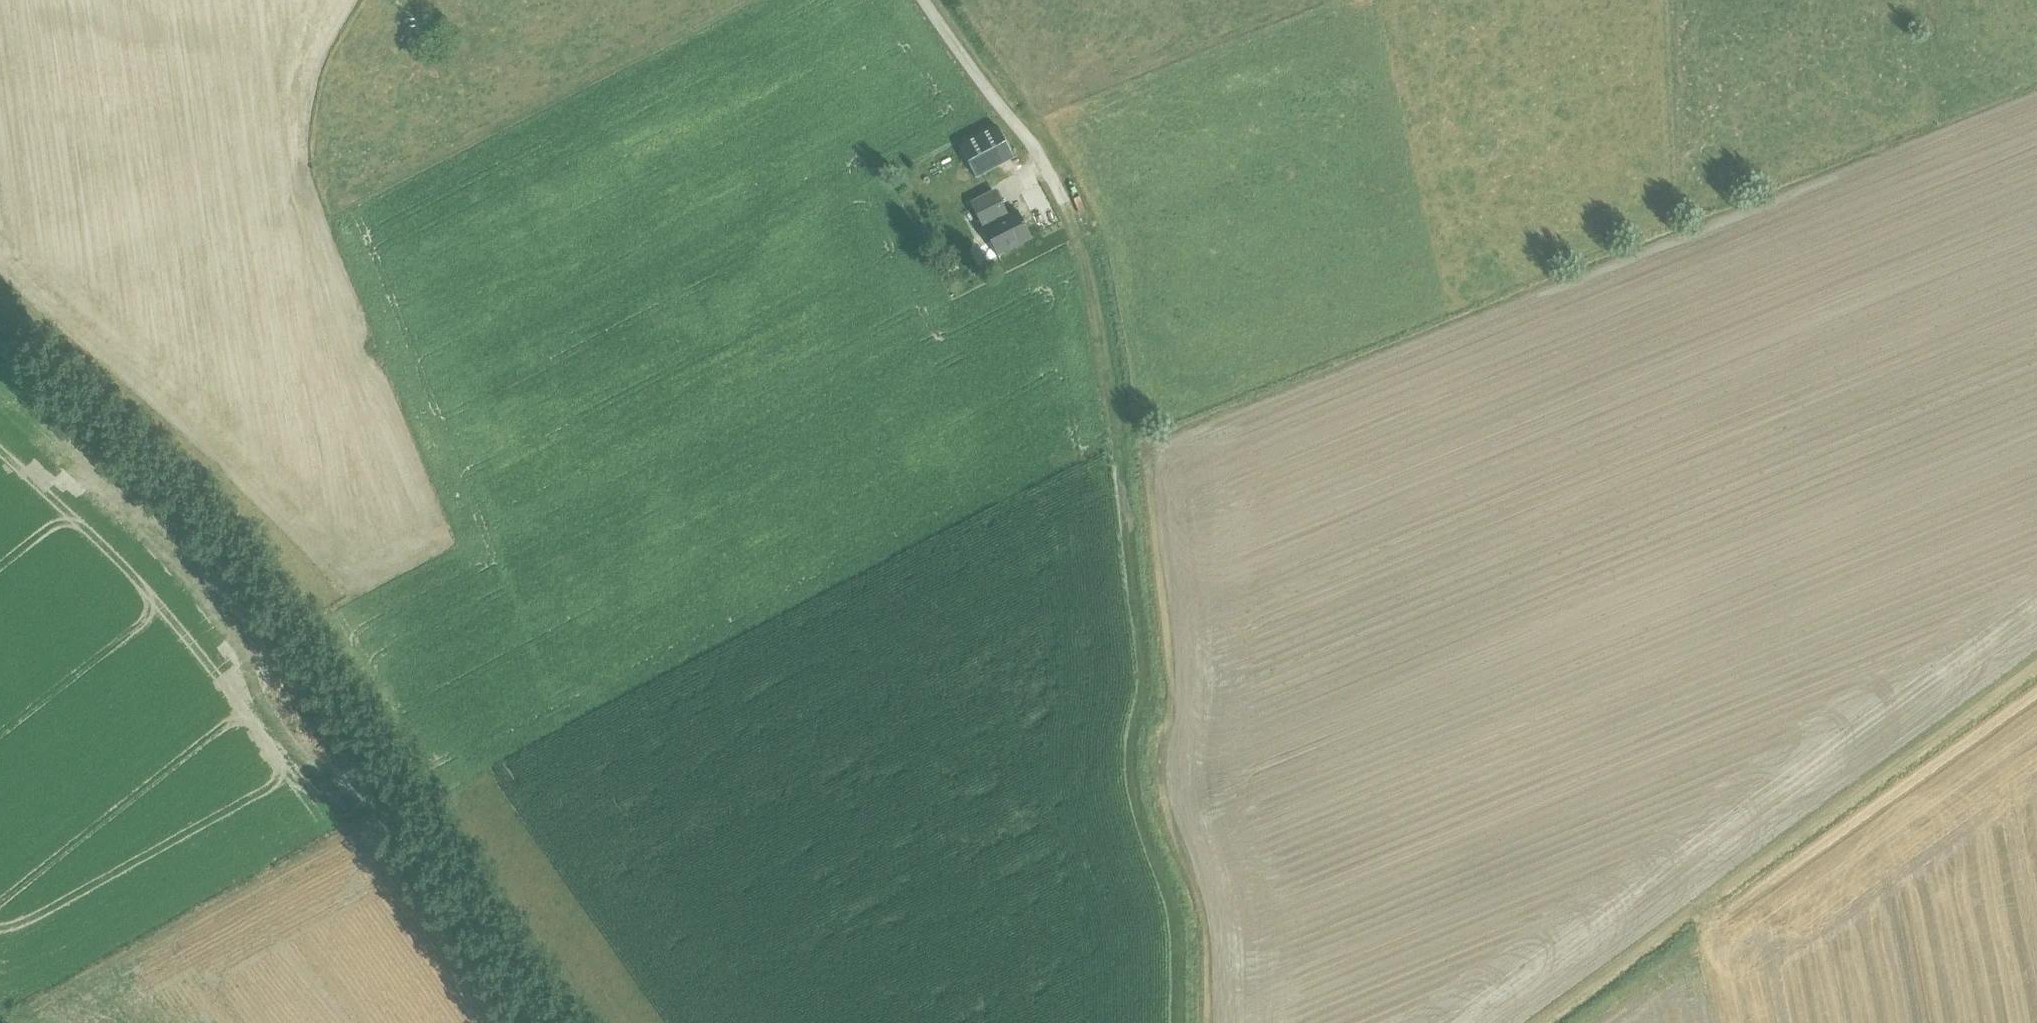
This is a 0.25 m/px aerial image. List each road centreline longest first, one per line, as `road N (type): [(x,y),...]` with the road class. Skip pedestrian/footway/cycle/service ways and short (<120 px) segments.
road 1 (track): [(0,349),(207,535),(558,1022)]

